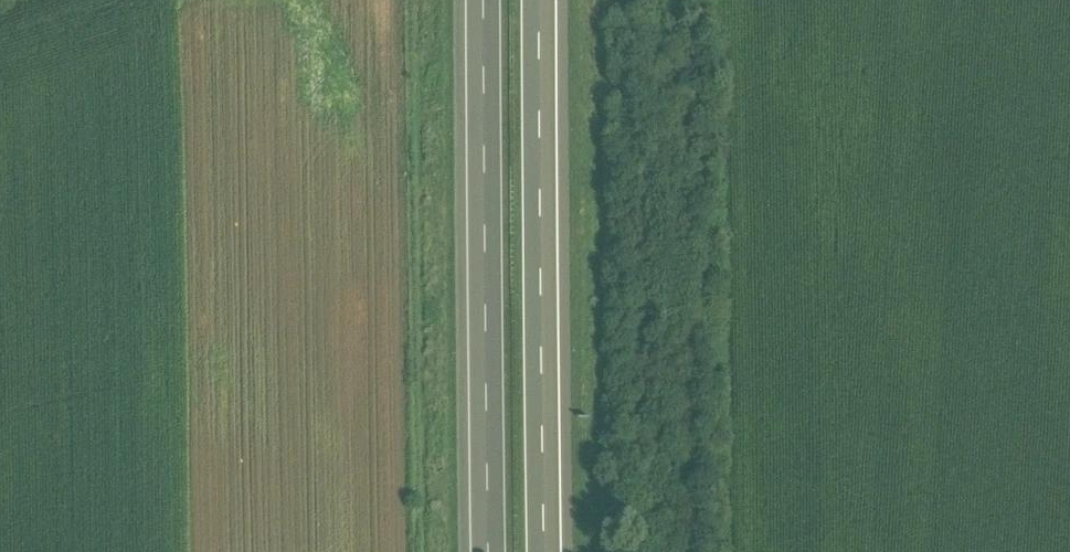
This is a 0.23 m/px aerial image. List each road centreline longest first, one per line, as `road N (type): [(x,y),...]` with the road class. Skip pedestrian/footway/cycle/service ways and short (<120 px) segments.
road 1 (motorway): [(558,551),(554,0)]
road 2 (motorway): [(480,0),(484,551)]

